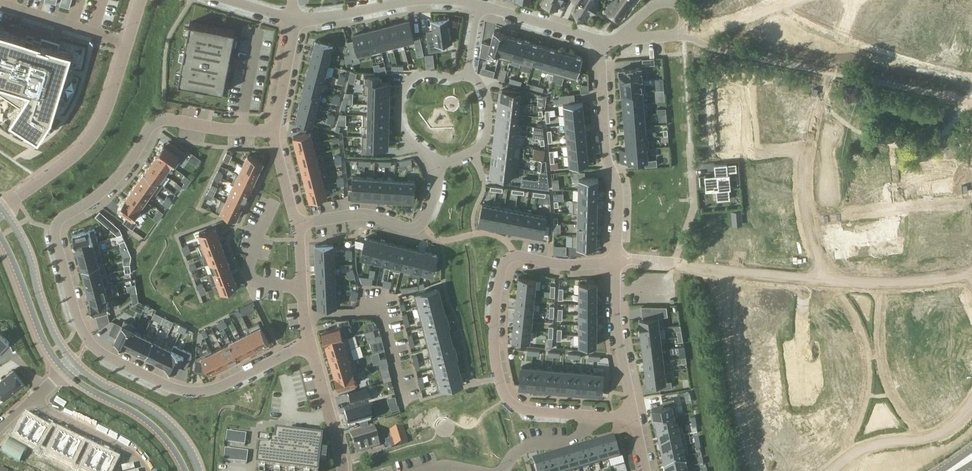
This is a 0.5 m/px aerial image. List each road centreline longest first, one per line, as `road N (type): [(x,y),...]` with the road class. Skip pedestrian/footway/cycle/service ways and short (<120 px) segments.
road 1 (residential): [(274,132),(152,124),(112,183),(62,218),(55,243),(87,341),(178,390),(215,389),(311,346)]
road 2 (residential): [(615,263),(515,255),(502,266),(495,297),(495,356),(507,398),(539,412),(593,416)]
road 3 (unclassified): [(971,101),(684,36)]
road 4 (residential): [(1,209),(89,139),(141,0)]
road 5 (residential): [(599,39),(606,163),(618,190),(615,258)]
road 6 (residential): [(733,274),(726,341),(753,470)]
road 7 (residential): [(435,163),(434,197),(421,225),(360,214),(296,224)]
road 8 (unclassified): [(74,363),(55,338),(30,261),(1,209)]
road 9 (unclassified): [(199,470),(157,414),(74,363)]
road 10 (residential): [(468,74),(423,73),(408,81),(400,100),(404,134),(435,163)]
road 11 (unclassified): [(64,370),(148,421),(184,470)]
road 12 (residential): [(615,263),(615,328),(633,413)]
road 13 (unclassified): [(0,237),(64,370)]
road 14 (residential): [(30,398),(129,449),(150,470)]
road 15 (residential): [(893,415),(861,285)]
road 16 (residential): [(274,201),(249,275),(301,288)]
road 17 (residential): [(424,0),(296,19)]
road 18 (residential): [(435,163),(483,143),(488,98),(468,74)]
road 19 (residential): [(311,346),(342,470)]
road 20 (residential): [(599,39),(478,4)]
road 21 (residential): [(827,269),(804,215),(809,149)]

